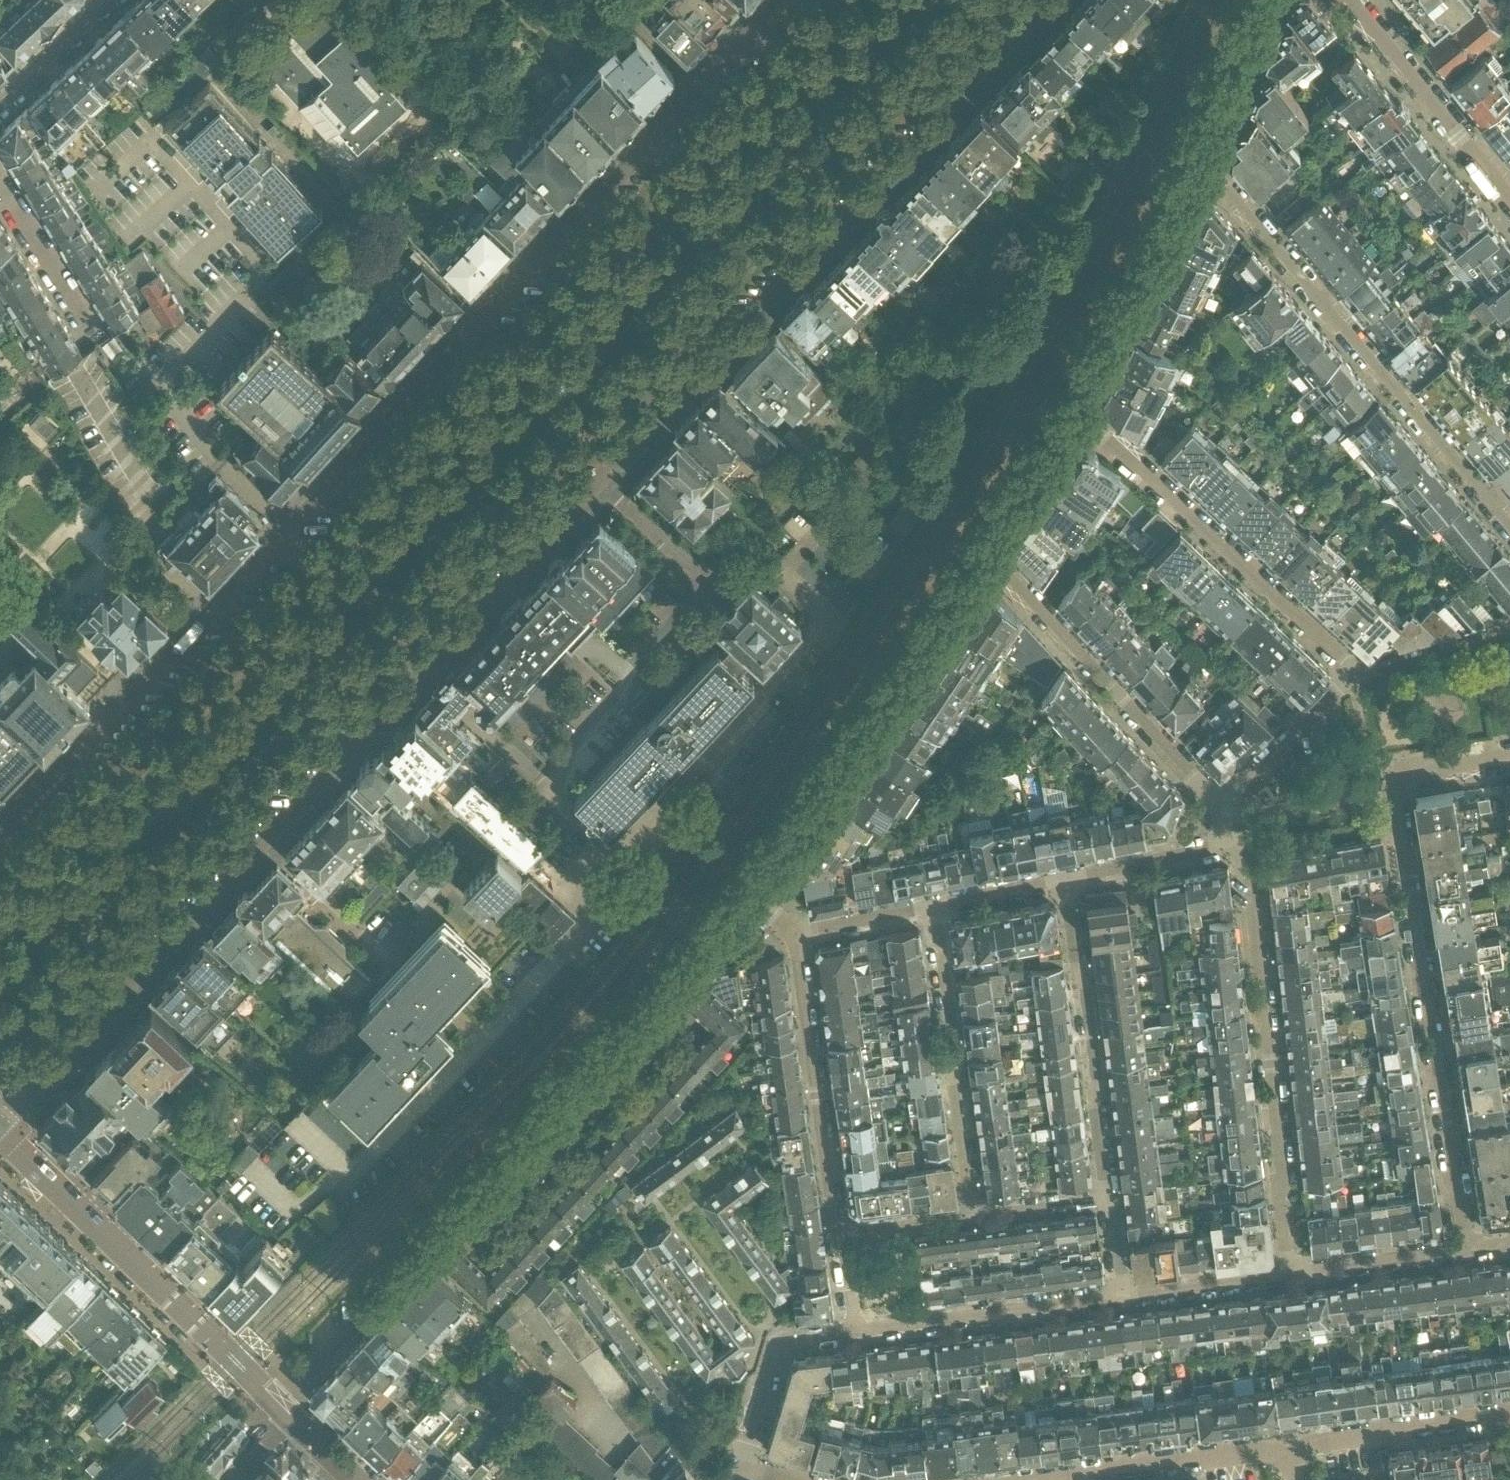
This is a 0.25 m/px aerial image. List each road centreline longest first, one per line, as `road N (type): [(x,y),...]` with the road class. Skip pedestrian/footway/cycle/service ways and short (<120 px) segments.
road 1 (tertiary): [(17,1111),(1050,0)]
road 2 (unclassified): [(0,982),(915,0)]
road 3 (tertiary): [(781,0),(0,837)]
road 4 (residential): [(746,891),(278,1401)]
road 5 (residential): [(1466,1249),(1394,793),(1410,774),(1509,757)]
road 6 (residential): [(1509,525),(1226,187),(1197,163)]
road 7 (residential): [(1244,836),(1259,908),(1254,928),(1289,1274)]
road 8 (residential): [(746,891),(984,551)]
road 9 (residential): [(1071,417),(1118,447),(1361,676)]
road 10 (residential): [(1225,802),(984,551)]
road 11 (tertiary): [(30,1163),(278,1401)]
road 12 (residential): [(1108,1199),(1064,878)]
road 13 (residential): [(932,905),(974,1216)]
road 14 (residential): [(794,935),(838,1235)]
road 15 (residential): [(1071,417),(1197,163)]
road 16 (residential): [(855,1331),(1124,1296)]
road 17 (residential): [(1509,199),(1350,0)]
road 18 (residential): [(1290,1453),(1039,1479)]
road 19 (residential): [(1290,1453),(1337,1437),(1509,1411)]
road 20 (residential): [(1361,676),(1225,802)]
road 21 (residential): [(1064,878),(1244,836)]
road 22 (residential): [(1289,1274),(1466,1249)]
road 23 (residential): [(1197,163),(1267,0)]
road 24 (residential): [(1124,1296),(1289,1274)]
road 25 (residential): [(86,325),(0,186)]
road 26 (residential): [(984,551),(1071,417)]
road 27 (residential): [(1509,636),(1361,676)]
road 28 (residential): [(105,0),(0,104)]
road 29 (residential): [(794,935),(932,905)]
road 30 (residential): [(742,1473),(786,1342)]
road 31 (residential): [(974,1216),(838,1235)]
road 32 (residential): [(1108,1199),(974,1216)]
road 33 (residential): [(932,905),(1064,878)]

